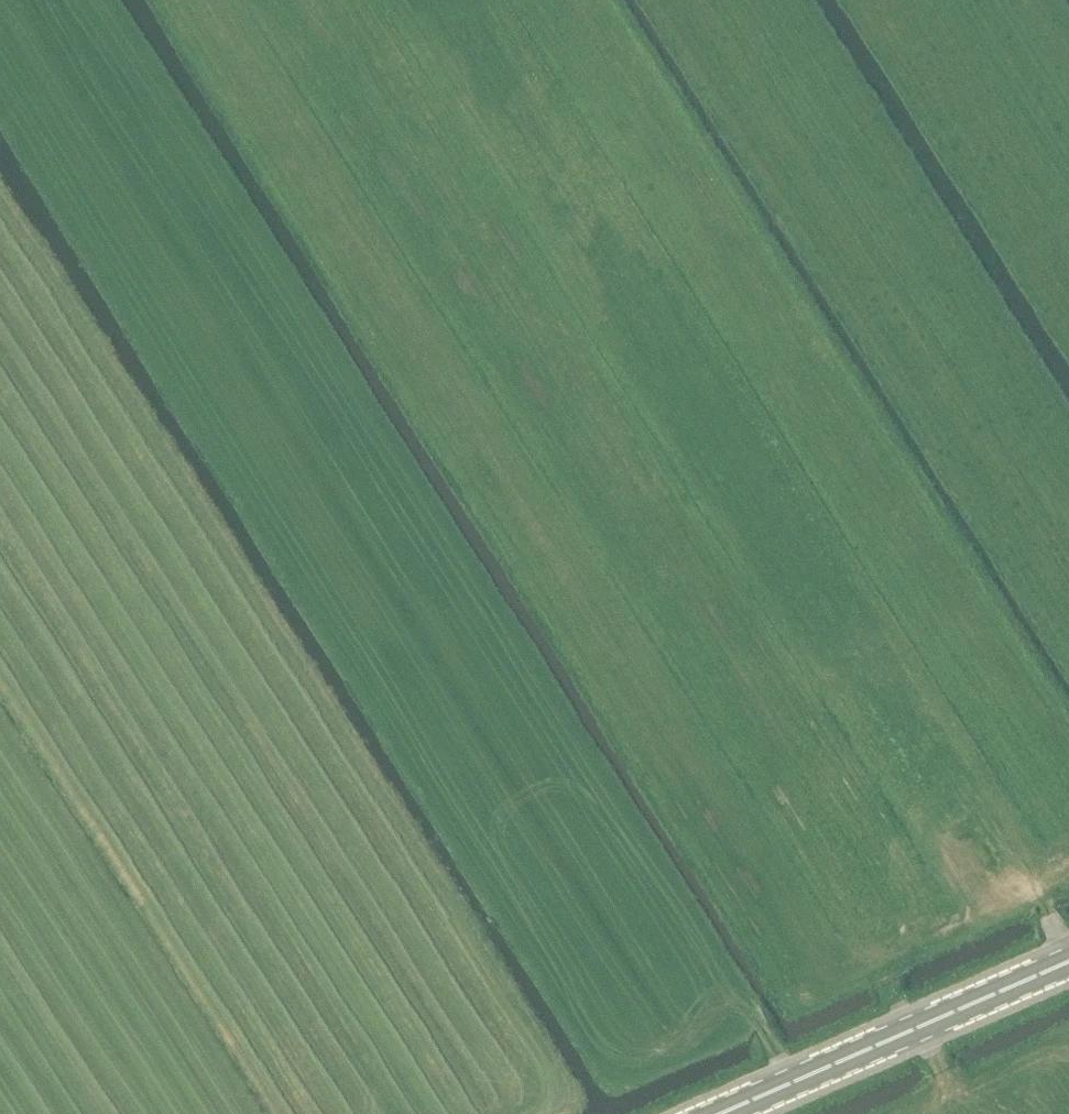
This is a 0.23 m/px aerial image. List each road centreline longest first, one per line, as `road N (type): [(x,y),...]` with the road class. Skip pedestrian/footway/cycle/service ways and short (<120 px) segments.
road 1 (secondary): [(723,1113),(1068,965)]

